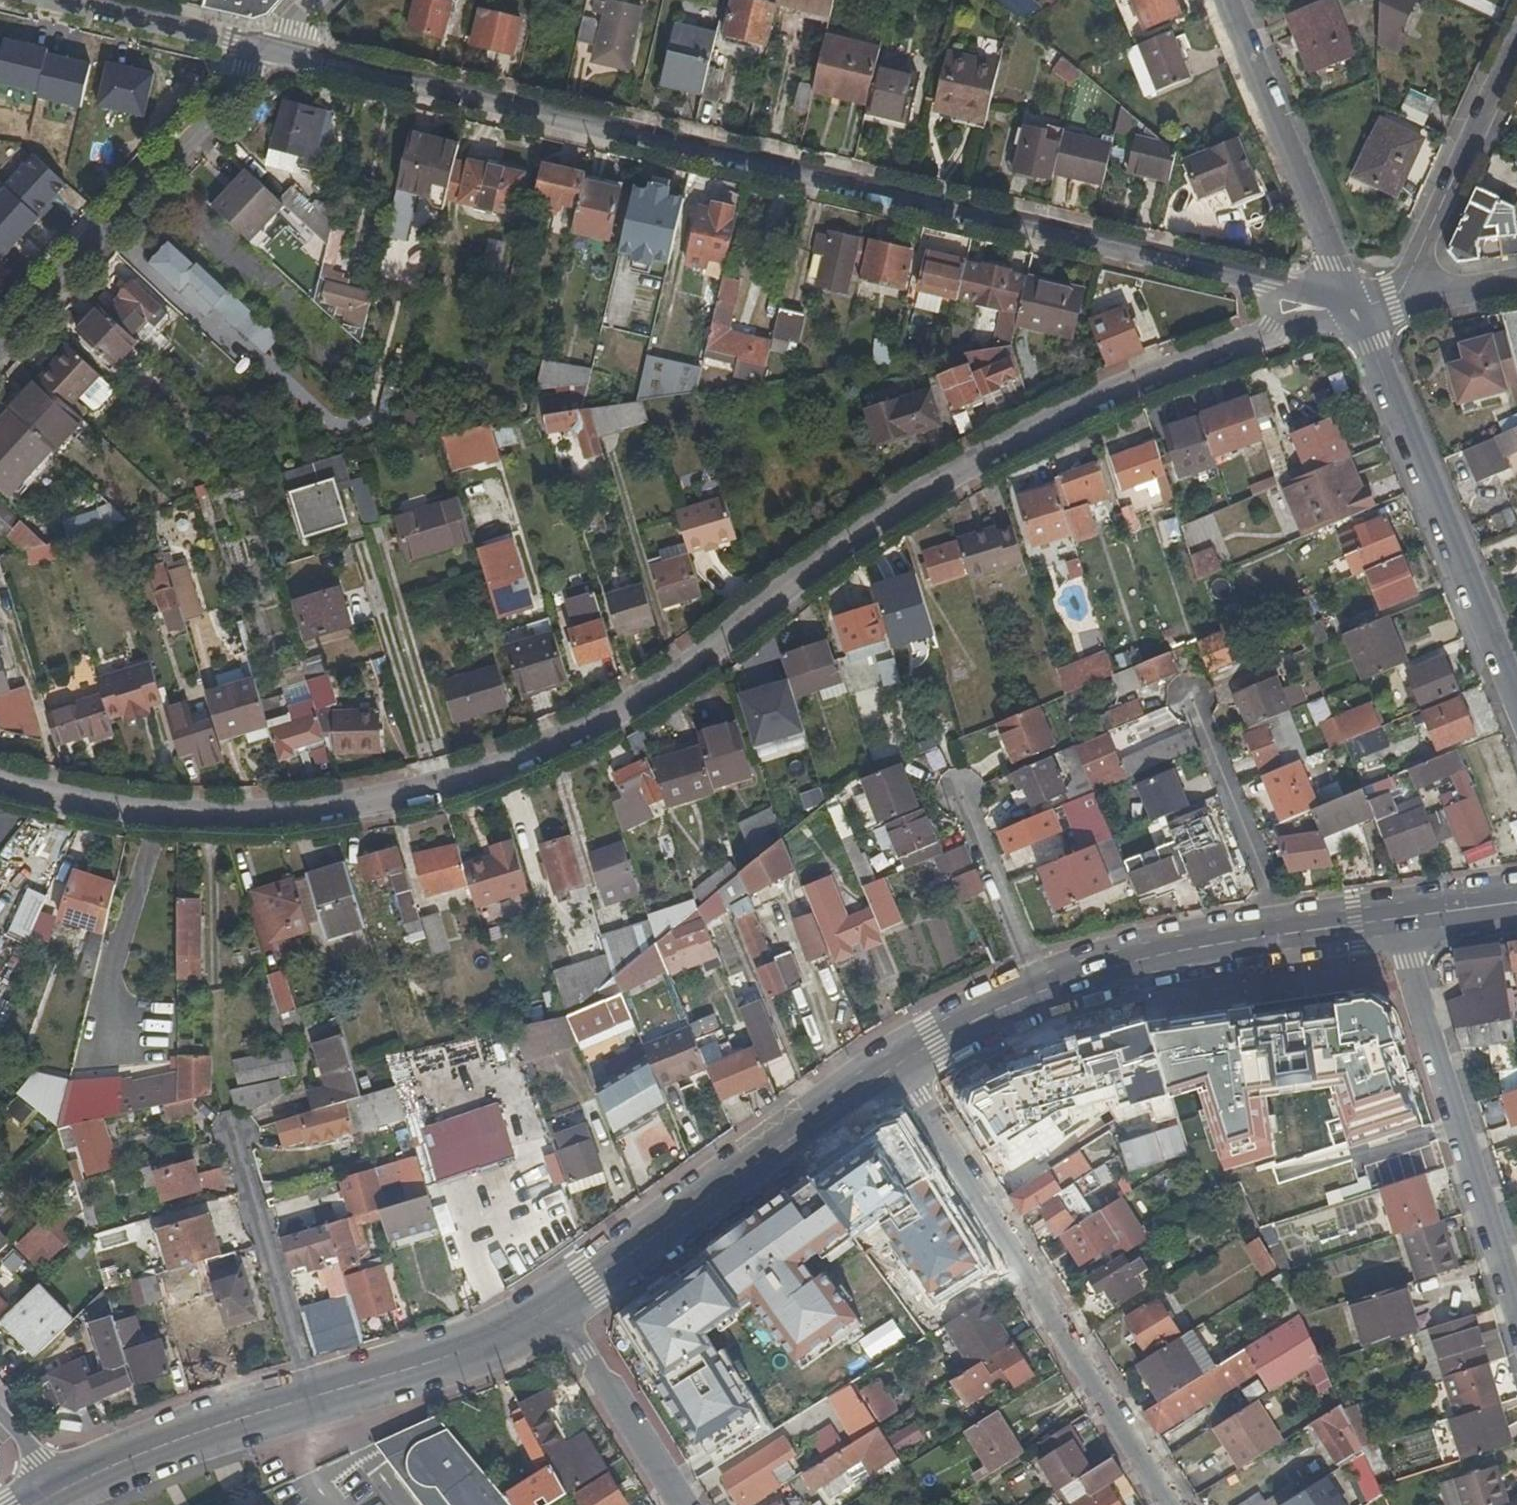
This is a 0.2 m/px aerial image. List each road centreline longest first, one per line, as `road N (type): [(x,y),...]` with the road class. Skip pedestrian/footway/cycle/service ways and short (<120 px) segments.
road 1 (tertiary): [(0,775),(154,809),(234,816),(353,809),(540,758),(659,694),(922,492),(1136,386),(1274,339)]
road 2 (tertiary): [(1272,289),(272,48)]
road 3 (primary): [(558,1306),(442,1362),(233,1421),(64,1487)]
road 4 (primary): [(1395,919),(1086,974),(979,1019),(899,1066)]
road 5 (residential): [(899,1066),(1173,1504)]
road 6 (tertiary): [(1354,310),(1516,707)]
road 7 (residential): [(1516,1324),(1395,919)]
road 8 (primary): [(899,1066),(558,1306)]
road 9 (residential): [(0,342),(272,48)]
road 10 (residential): [(1226,0),(1354,310)]
road 11 (residential): [(1403,291),(1516,50)]
road 12 (residential): [(558,1306),(681,1504)]
road 13 (tertiary): [(272,48),(67,0)]
road 14 (primary): [(1516,902),(1395,919)]

